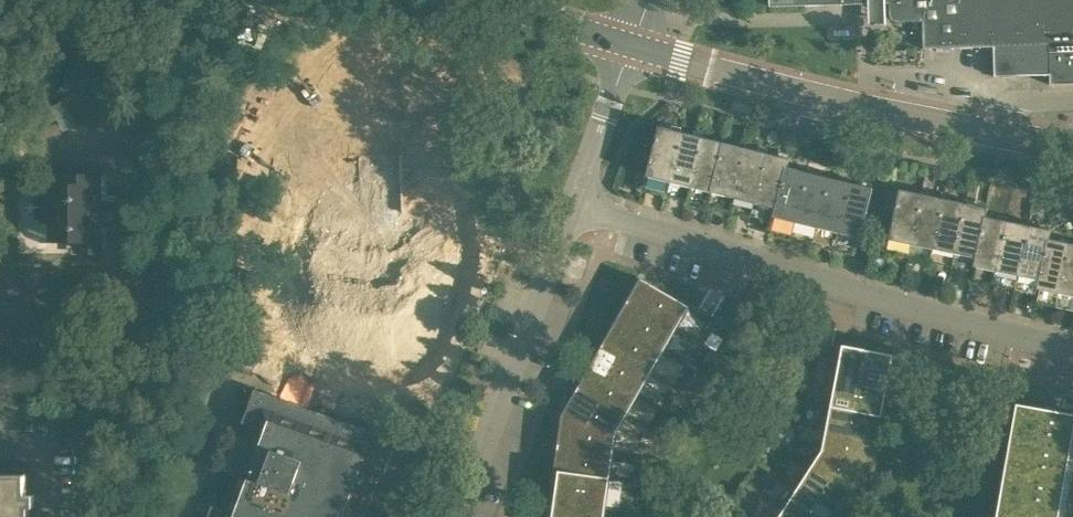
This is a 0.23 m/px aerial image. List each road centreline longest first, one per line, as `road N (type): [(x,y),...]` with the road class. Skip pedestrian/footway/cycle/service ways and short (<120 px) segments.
road 1 (residential): [(1072,349),(574,204)]
road 2 (tertiary): [(1072,147),(892,112),(632,46)]
road 3 (residential): [(457,516),(574,204)]
road 4 (residential): [(574,204),(632,46)]
road 5 (tertiary): [(632,46),(489,0)]

